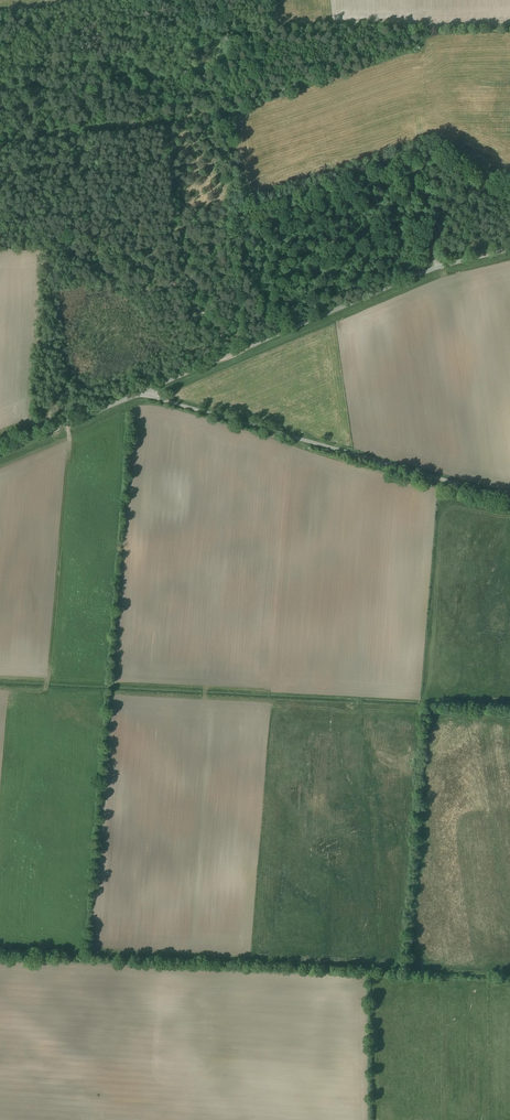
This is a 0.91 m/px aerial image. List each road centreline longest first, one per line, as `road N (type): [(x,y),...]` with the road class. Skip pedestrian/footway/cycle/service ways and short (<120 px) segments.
road 1 (unclassified): [(149,390),(437,267),(509,251)]
road 2 (unclassified): [(149,390),(157,400),(509,499)]
road 3 (track): [(437,267),(424,152),(228,216)]
road 4 (unclassified): [(0,452),(149,390)]

